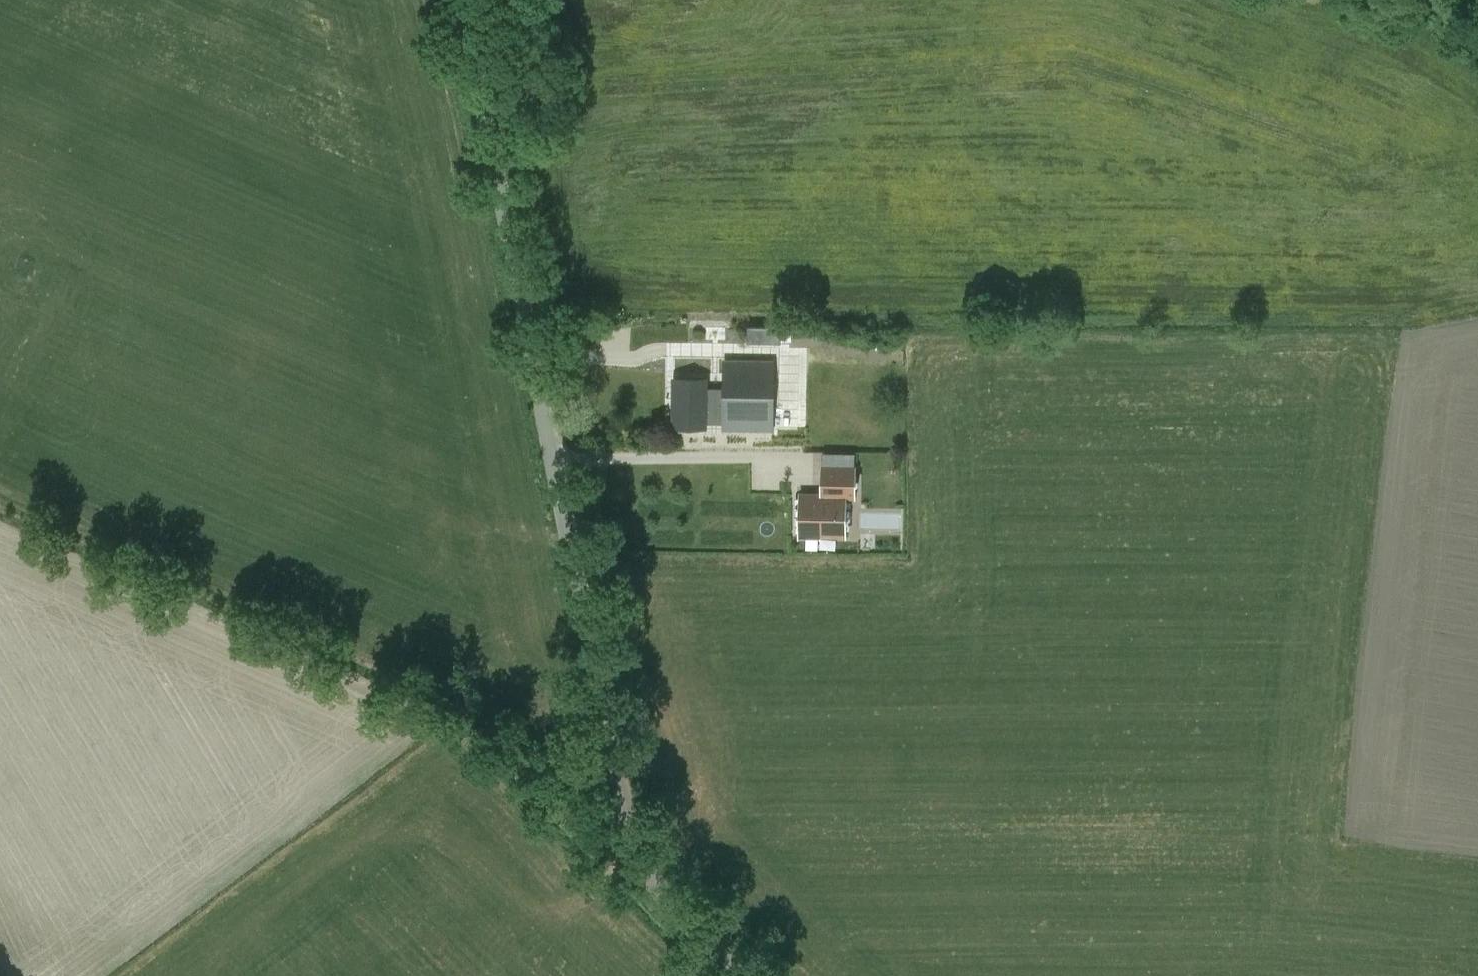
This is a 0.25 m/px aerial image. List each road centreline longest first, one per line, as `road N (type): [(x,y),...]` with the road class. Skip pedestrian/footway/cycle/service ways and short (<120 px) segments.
road 1 (tertiary): [(743,975),(651,880),(626,822),(462,0)]

